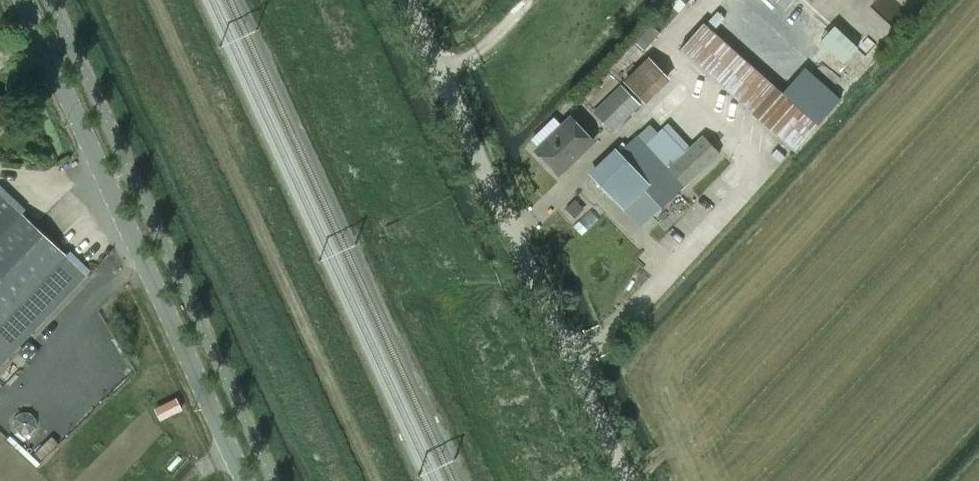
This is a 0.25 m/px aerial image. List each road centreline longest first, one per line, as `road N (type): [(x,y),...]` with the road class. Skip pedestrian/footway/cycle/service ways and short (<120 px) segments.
road 1 (unclassified): [(251,480),(28,0)]
road 2 (unclassified): [(625,480),(403,0)]

